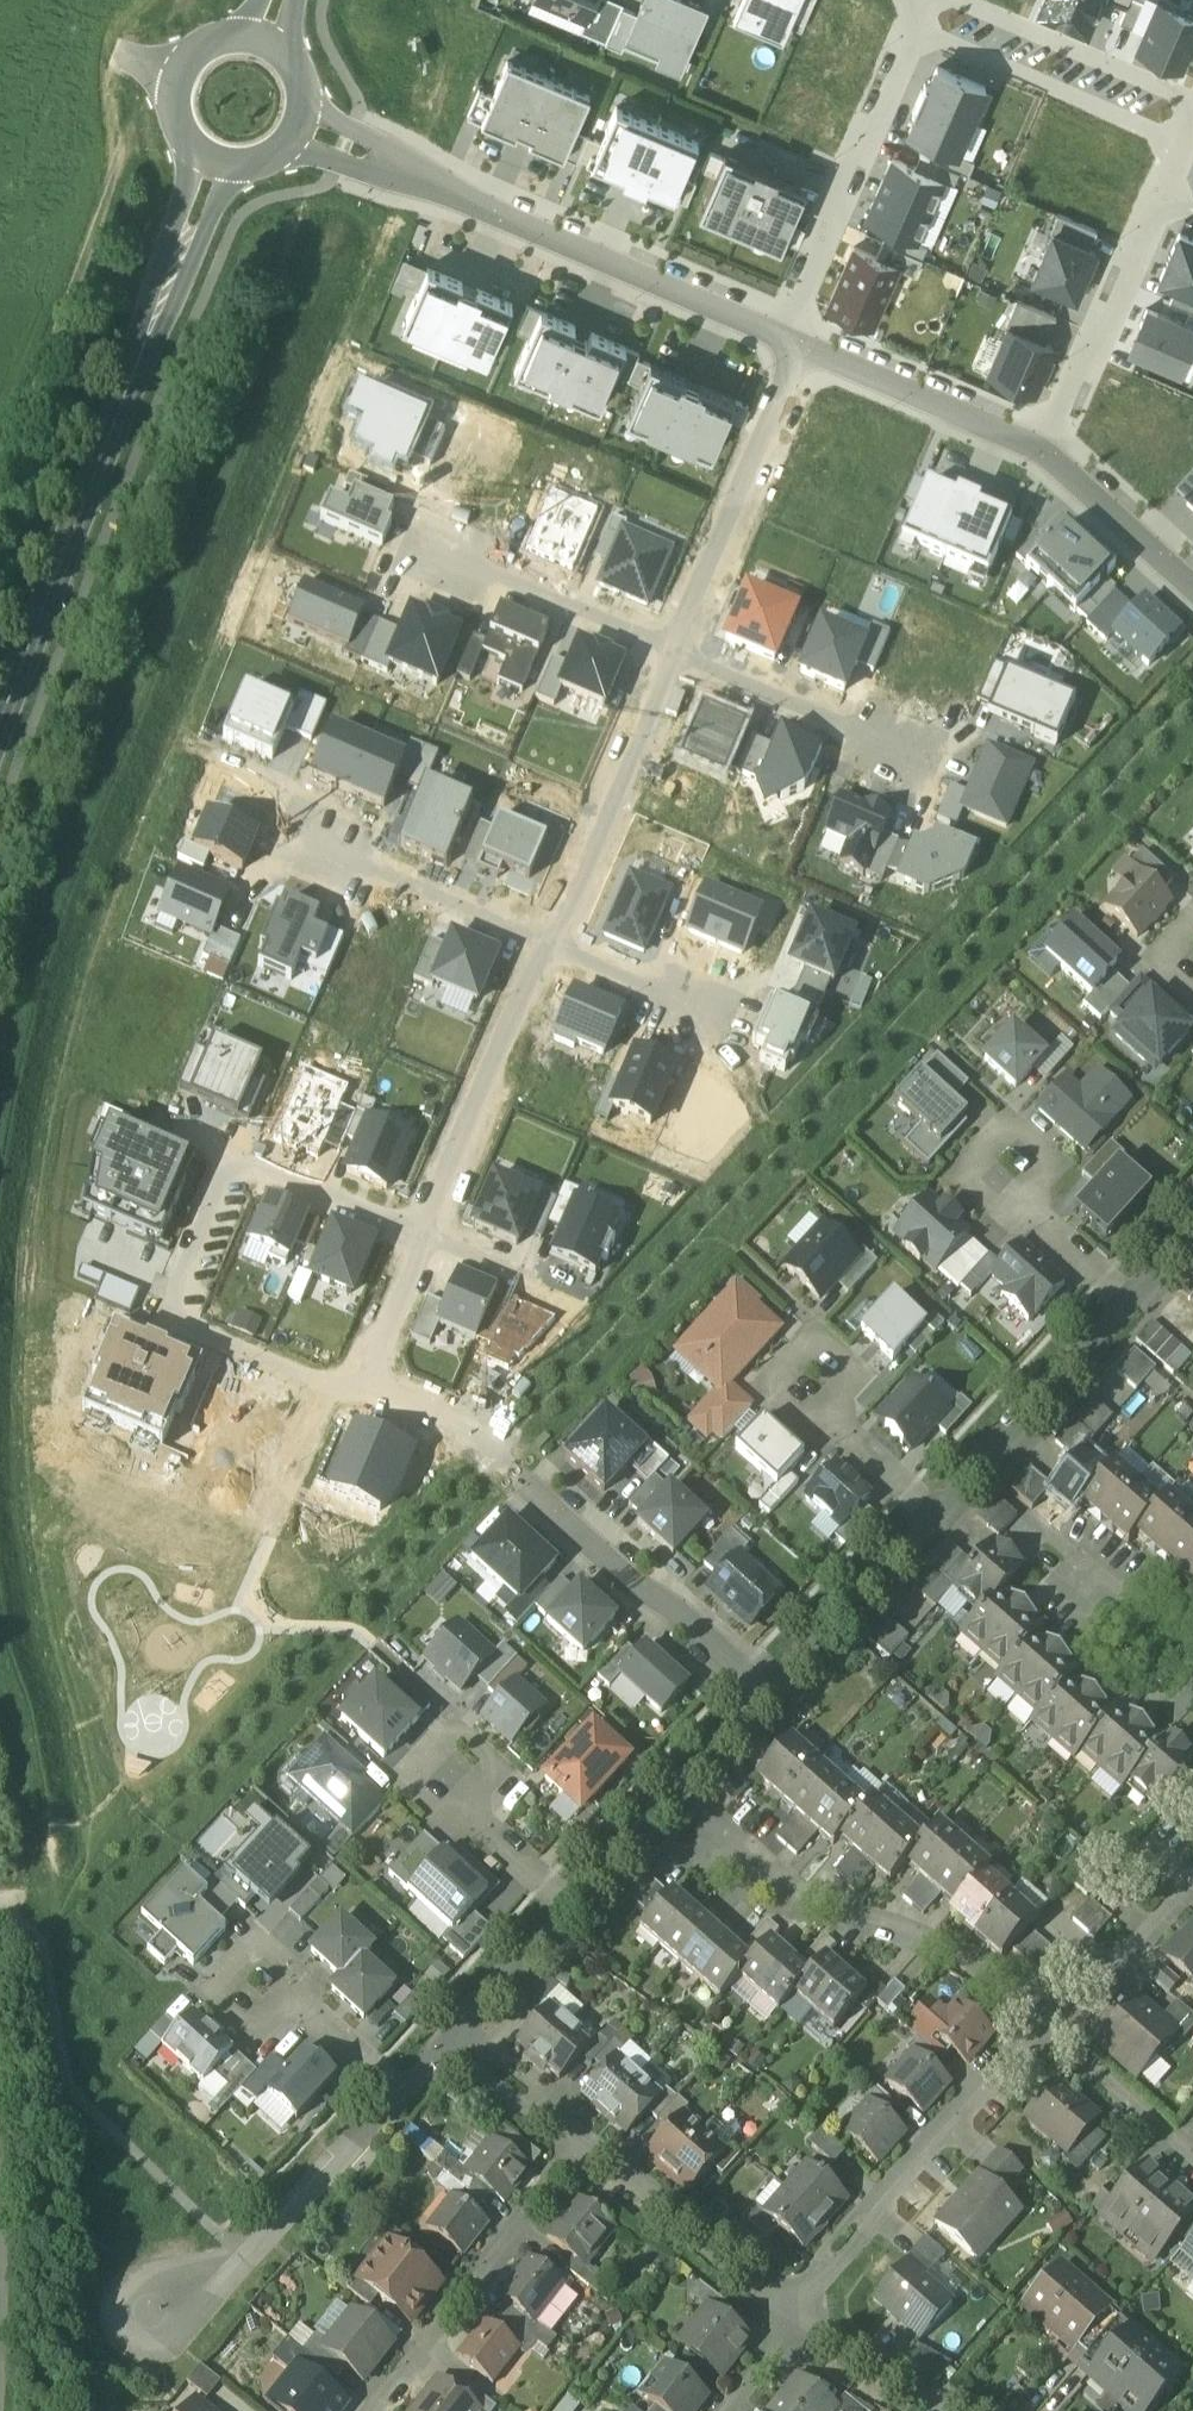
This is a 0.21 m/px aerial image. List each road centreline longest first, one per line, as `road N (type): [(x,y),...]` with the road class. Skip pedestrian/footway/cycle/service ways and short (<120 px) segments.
road 1 (track): [(0,990),(381,0)]
road 2 (tertiary): [(0,723),(216,162)]
road 3 (residential): [(423,1234),(242,1159),(168,1315),(333,1390)]
road 4 (residential): [(303,122),(786,335)]
road 5 (track): [(0,475),(158,66),(177,73)]
road 6 (residential): [(1156,192),(1191,108),(934,0)]
road 7 (residential): [(801,2312),(1040,2030)]
road 8 (residential): [(786,335),(929,0)]
road 9 (residential): [(1040,2030),(967,1965),(741,1879)]
road 10 (residential): [(588,2148),(374,2410)]
road 11 (residential): [(769,1702),(521,1473)]
road 12 (residential): [(808,344),(673,652)]
road 13 (residential): [(160,2325),(249,2265),(403,2099)]
road 14 (residential): [(547,942),(423,1234)]
road 15 (residential): [(673,652),(547,942)]
road 16 (residential): [(939,1518),(1135,1306)]
road 17 (residential): [(575,1912),(769,1702)]
road 18 (residential): [(673,652),(934,762)]
road 19 (residential): [(288,829),(547,942)]
road 20 (residential): [(1048,449),(1156,192)]
road 21 (residential): [(417,544),(673,652)]
road 22 (residential): [(588,2148),(801,2312)]
road 23 (residential): [(808,344),(1048,449)]
road 24 (residential): [(769,1702),(939,1518)]
road 25 (residential): [(1040,2030),(1192,1854)]
road 26 (tertiary): [(264,36),(212,37),(177,73),(178,126),(216,162)]
road 27 (residential): [(1192,2162),(1040,2030)]
road 28 (residential): [(1048,449),(1192,586)]
road 29 (residential): [(547,942),(726,1020)]
road 30 (residential): [(403,2099),(258,1970)]
road 31 (residential): [(801,2312),(846,2349),(955,2410)]
road 32 (residential): [(1135,1306),(1005,1179)]
road 33 (residential): [(453,2045),(575,1912)]
road 34 (residential): [(939,1518),(807,1395)]
road 35 (track): [(12,1918),(20,1835),(0,1741)]
road 36 (residential): [(370,1381),(470,1428),(521,1473)]
road 37 (residential): [(575,1912),(446,1790)]
road 38 (residential): [(1192,1660),(1059,1543)]
road 39 (residential): [(453,2045),(588,2148)]
road 40 (residential): [(423,1234),(370,1381)]
road 41 (residential): [(278,1518),(333,1390)]
road 42 (residential): [(801,2312),(727,2410)]

